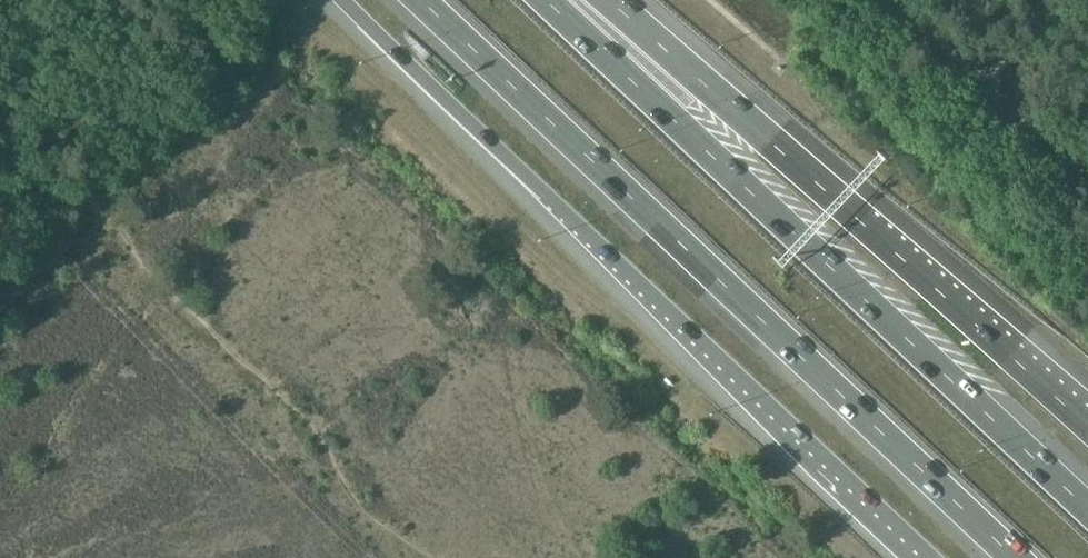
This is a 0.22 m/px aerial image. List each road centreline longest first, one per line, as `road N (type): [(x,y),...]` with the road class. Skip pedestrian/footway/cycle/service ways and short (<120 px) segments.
road 1 (motorway): [(416,0),(1015,557)]
road 2 (motorway): [(343,0),(931,557)]
road 3 (motorway): [(1087,508),(558,0)]
road 4 (motorway): [(1087,430),(785,154),(599,0)]

